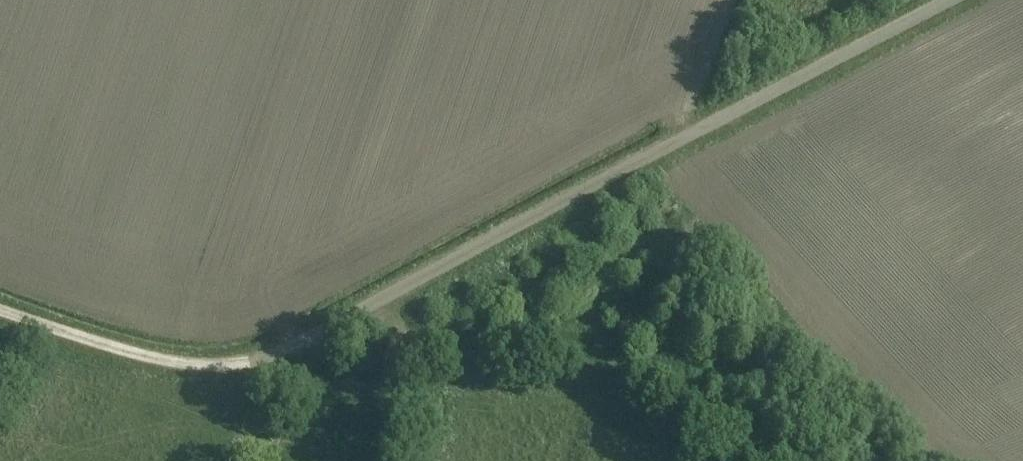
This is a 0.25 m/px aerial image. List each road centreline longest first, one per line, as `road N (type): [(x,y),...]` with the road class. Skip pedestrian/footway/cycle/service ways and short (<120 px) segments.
road 1 (unclassified): [(217,366),(264,358),(313,338),(941,0)]
road 2 (track): [(750,460),(629,383),(544,357),(397,350),(363,310)]
road 3 (unclassified): [(217,366),(138,353),(0,309)]

